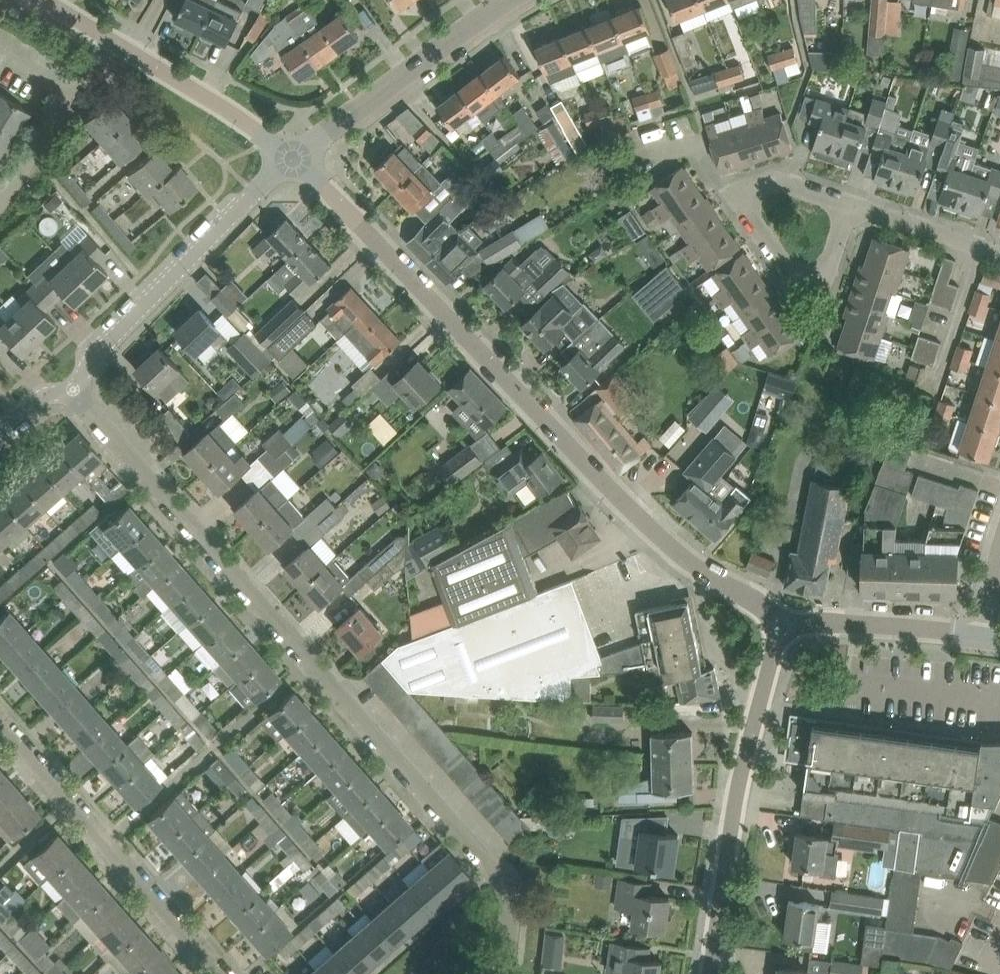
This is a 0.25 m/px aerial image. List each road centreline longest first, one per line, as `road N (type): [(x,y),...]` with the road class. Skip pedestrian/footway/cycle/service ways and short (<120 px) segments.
road 1 (residential): [(502,973),(508,926),(488,869),(74,388)]
road 2 (residential): [(784,625),(697,566),(619,498),(293,158)]
road 3 (residential): [(709,973),(732,805),(784,625)]
road 4 (residential): [(224,973),(0,718)]
road 5 (residential): [(74,388),(92,358),(293,158)]
road 6 (residential): [(293,158),(46,0)]
road 7 (residential): [(513,0),(293,158)]
road 8 (residential): [(854,205),(779,181),(754,188),(750,218),(796,279),(833,270)]
road 9 (residential): [(0,203),(71,105),(69,86),(0,44)]
road 10 (residential): [(990,636),(784,625)]
road 11 (residential): [(854,205),(999,254)]

